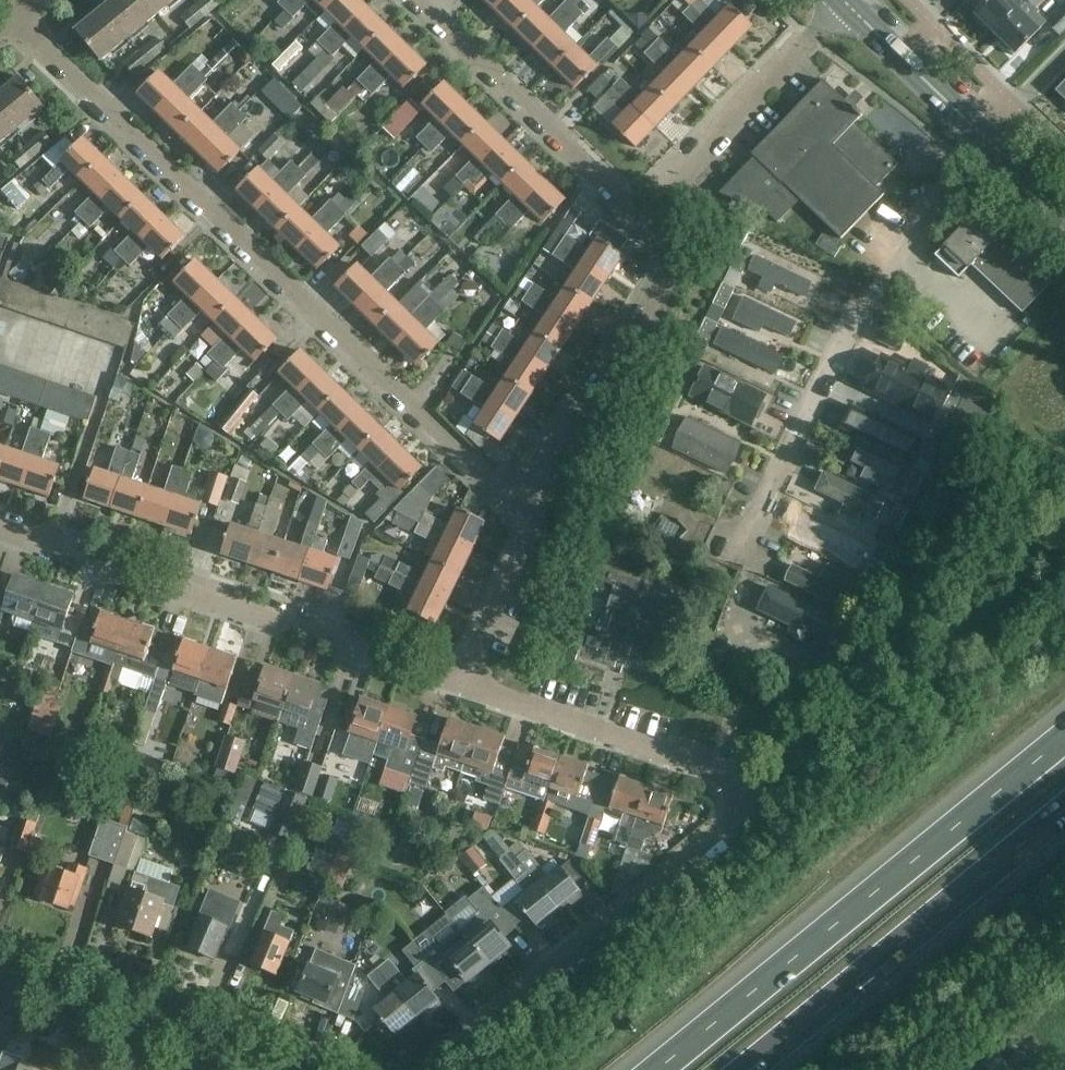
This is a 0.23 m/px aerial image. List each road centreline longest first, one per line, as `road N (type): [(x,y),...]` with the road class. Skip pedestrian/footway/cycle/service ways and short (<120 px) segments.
road 1 (residential): [(422,1069),(730,826),(738,802),(731,779),(711,770),(467,687)]
road 2 (residential): [(519,504),(13,15)]
road 3 (motorway): [(1064,735),(656,1069)]
road 4 (residential): [(467,687),(0,529)]
road 5 (residential): [(746,554),(870,299),(983,134)]
road 6 (motorway): [(745,1069),(1064,809)]
road 7 (residential): [(519,504),(668,259),(639,220)]
road 8 (residential): [(639,220),(414,0)]
road 9 (residential): [(639,220),(846,2)]
road 10 (residential): [(266,1069),(0,978)]
road 11 (residential): [(467,687),(524,554),(530,526),(519,504)]
road 12 (secondary): [(983,134),(846,2)]

